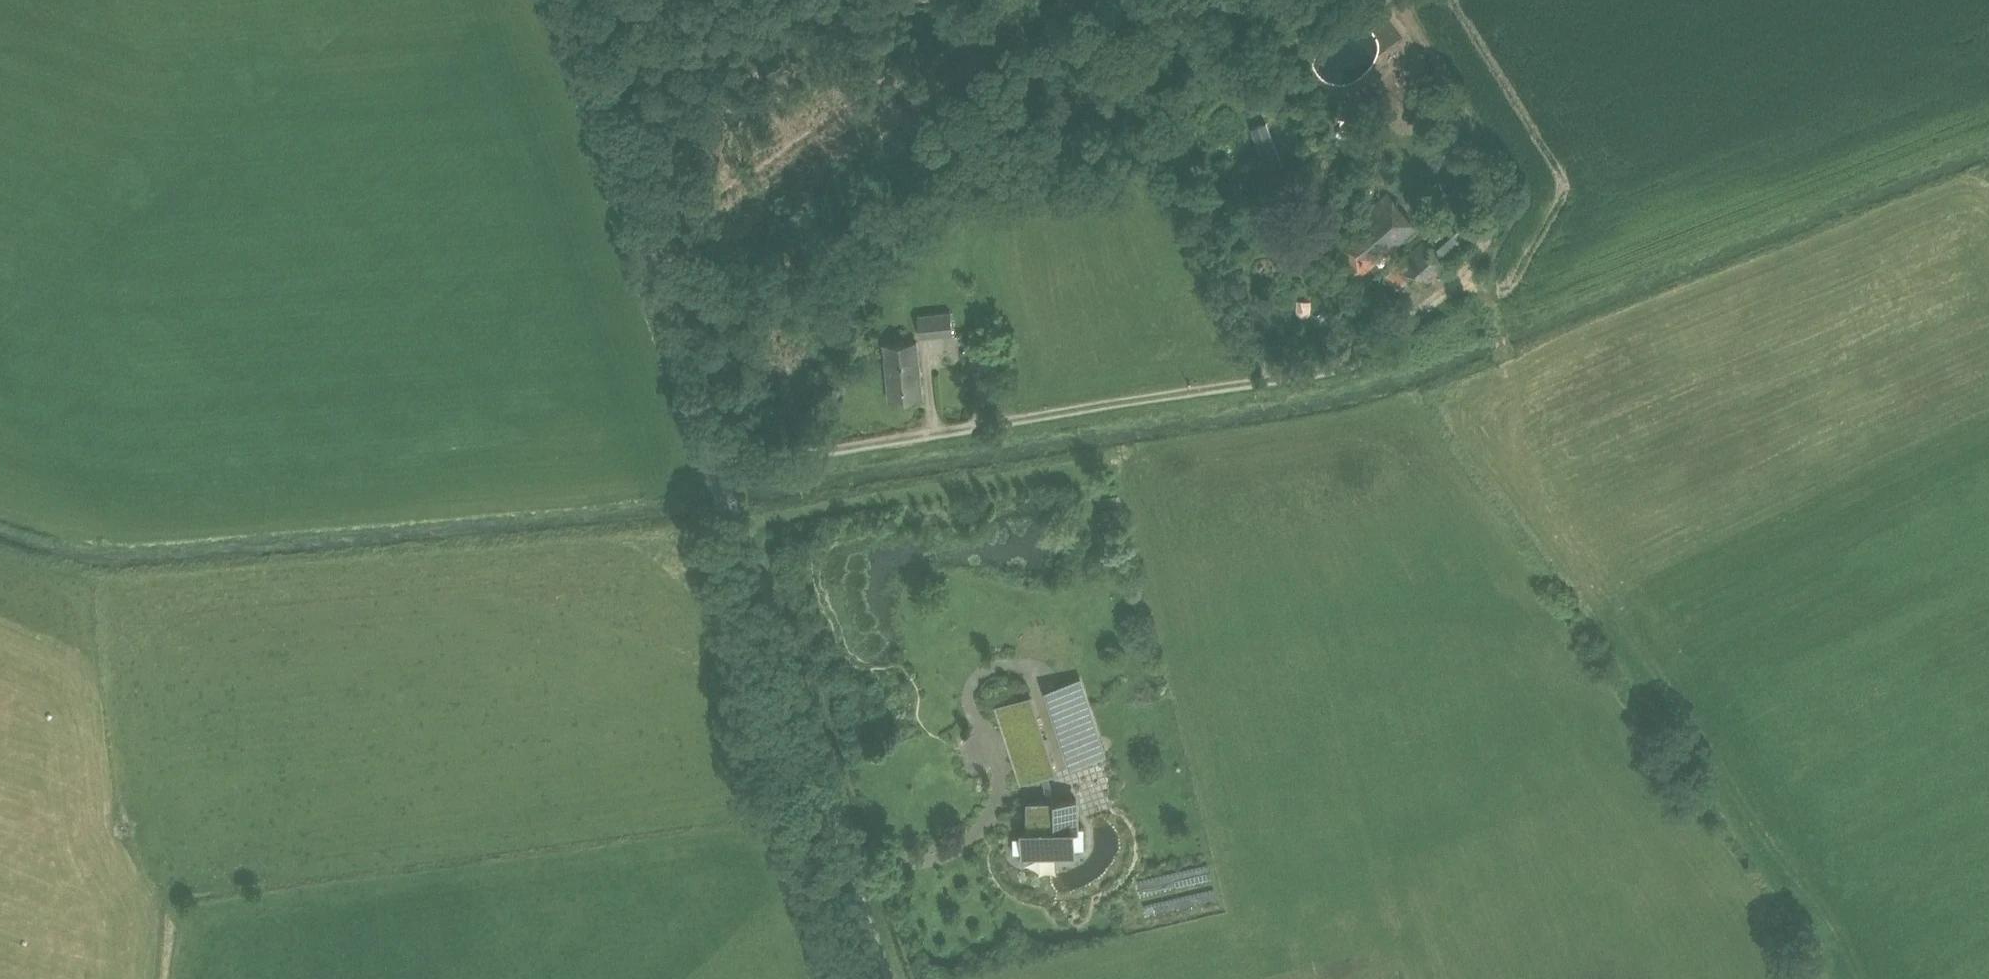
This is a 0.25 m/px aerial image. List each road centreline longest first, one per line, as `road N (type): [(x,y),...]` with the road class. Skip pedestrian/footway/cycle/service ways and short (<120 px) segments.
road 1 (unclassified): [(880,978),(561,0)]

